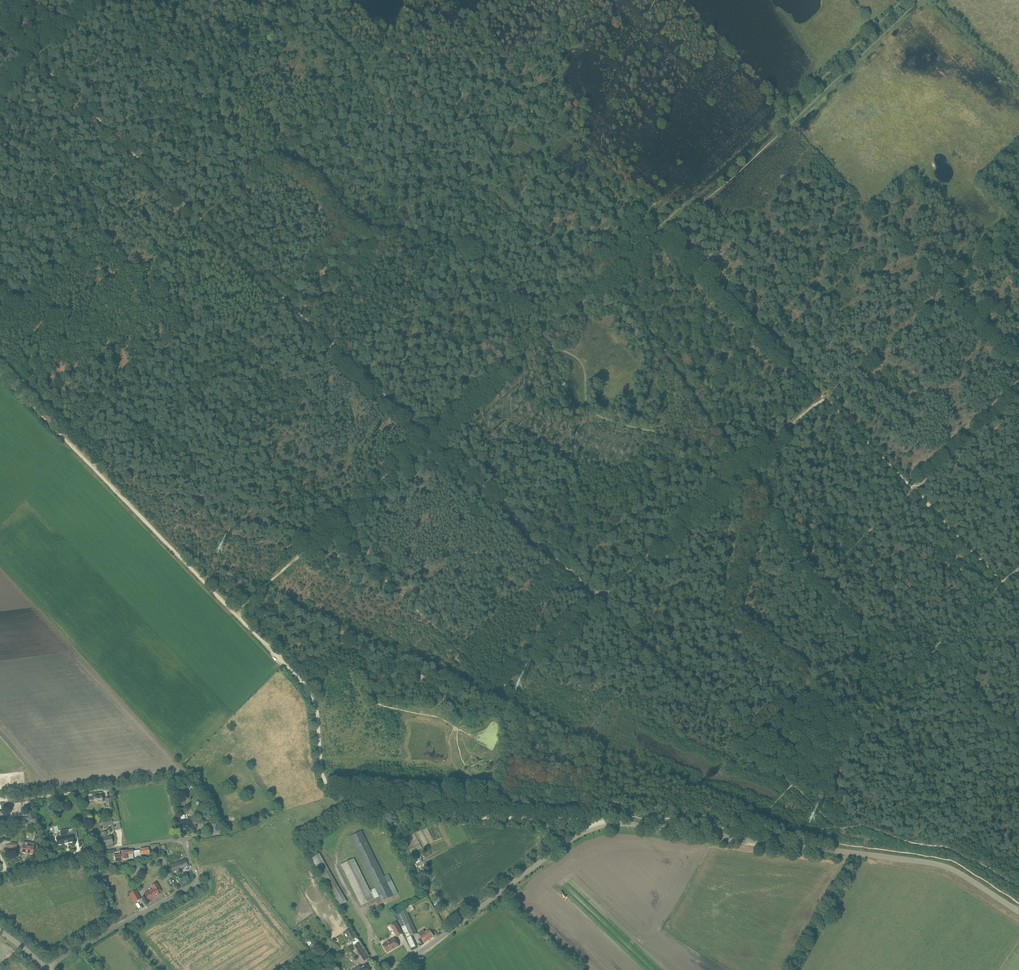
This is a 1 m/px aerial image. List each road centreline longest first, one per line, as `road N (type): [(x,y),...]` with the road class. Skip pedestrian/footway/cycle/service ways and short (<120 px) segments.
road 1 (track): [(606,826),(383,810),(344,799),(324,779),(313,698),(234,614)]
road 2 (unclassified): [(1018,912),(942,864),(606,826)]
road 3 (track): [(647,242),(905,0)]
road 4 (track): [(234,614),(0,374)]
road 5 (track): [(1018,770),(858,853),(792,785)]
road 6 (track): [(1018,888),(948,848),(870,828),(757,820)]
road 7 (track): [(331,526),(504,693)]
road 8 (track): [(891,511),(825,572),(830,593),(860,634),(933,650)]
road 9 (unclassified): [(412,957),(568,841),(606,826)]
road 10 (track): [(786,115),(943,281)]
road 11 (track): [(429,439),(595,287)]
road 12 (track): [(598,598),(435,444)]
road 13 (unclassified): [(47,968),(197,881),(183,838)]
road 14 (track): [(114,135),(203,94),(285,20)]
road 15 (unclassified): [(8,870),(183,838)]
road 16 (track): [(825,398),(955,281)]
road 17 (track): [(1002,584),(877,704)]
road 18 (unclassified): [(0,800),(170,780)]
road 19 (track): [(786,115),(672,0)]
road 20 (track): [(1018,396),(913,489)]
road 21 (track): [(757,634),(736,610),(760,508)]
road 22 (track): [(504,693),(505,684),(598,598)]
road 23 (track): [(695,691),(792,785)]
road 24 (track): [(234,614),(331,526)]
road 25 (track): [(429,439),(336,350)]
road 26 (track): [(598,598),(694,514)]
road 27 (track): [(913,489),(825,398)]
road 28 (track): [(93,468),(182,384)]
road 29 (track): [(609,608),(695,691)]

